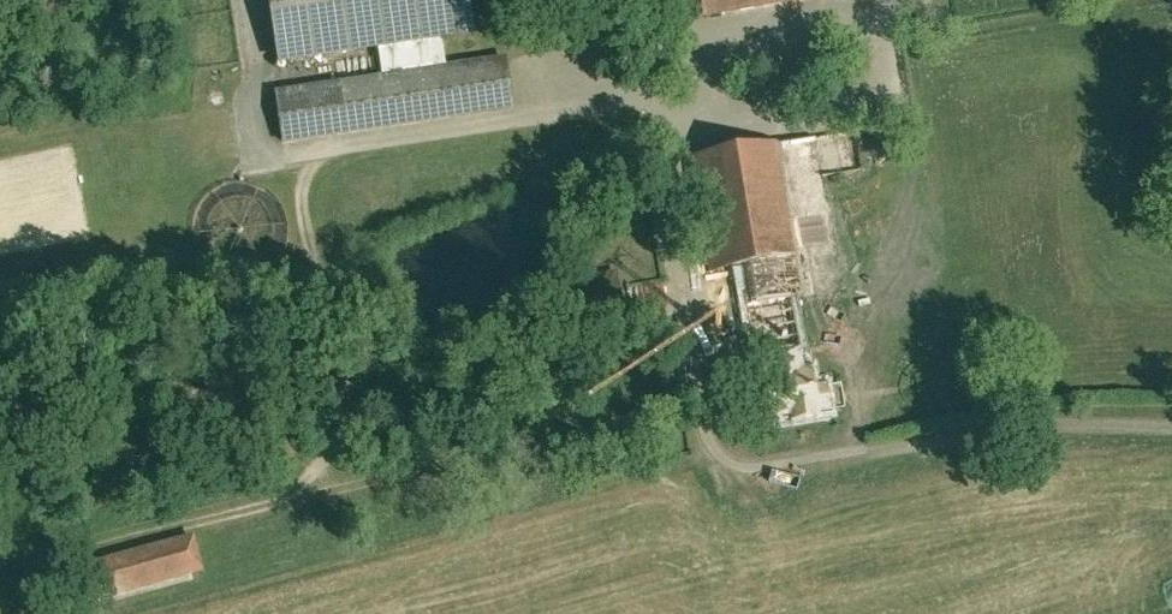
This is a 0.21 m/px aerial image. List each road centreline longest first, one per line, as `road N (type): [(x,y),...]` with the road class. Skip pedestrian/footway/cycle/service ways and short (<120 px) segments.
road 1 (track): [(638,78),(618,105),(314,153),(293,181),(292,219),(333,375),(333,420),(314,471),(284,501),(0,584)]
road 2 (track): [(638,78),(660,131),(702,347),(708,460),(732,477),(782,479),(1041,429),(1171,438)]
road 3 (track): [(314,471),(357,485),(498,459),(623,473),(708,460)]

